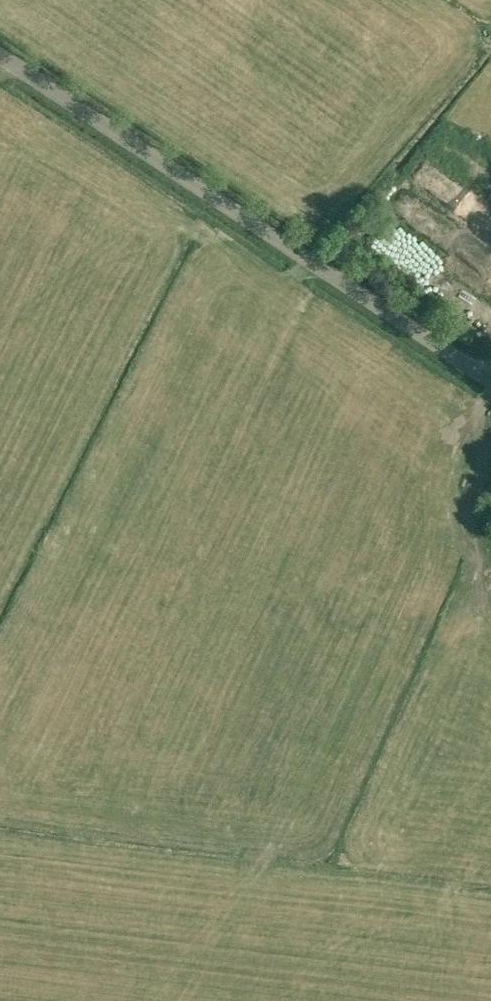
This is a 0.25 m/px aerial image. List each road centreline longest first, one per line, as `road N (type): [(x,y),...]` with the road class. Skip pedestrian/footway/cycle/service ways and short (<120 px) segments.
road 1 (unclassified): [(490,379),(0,52)]

